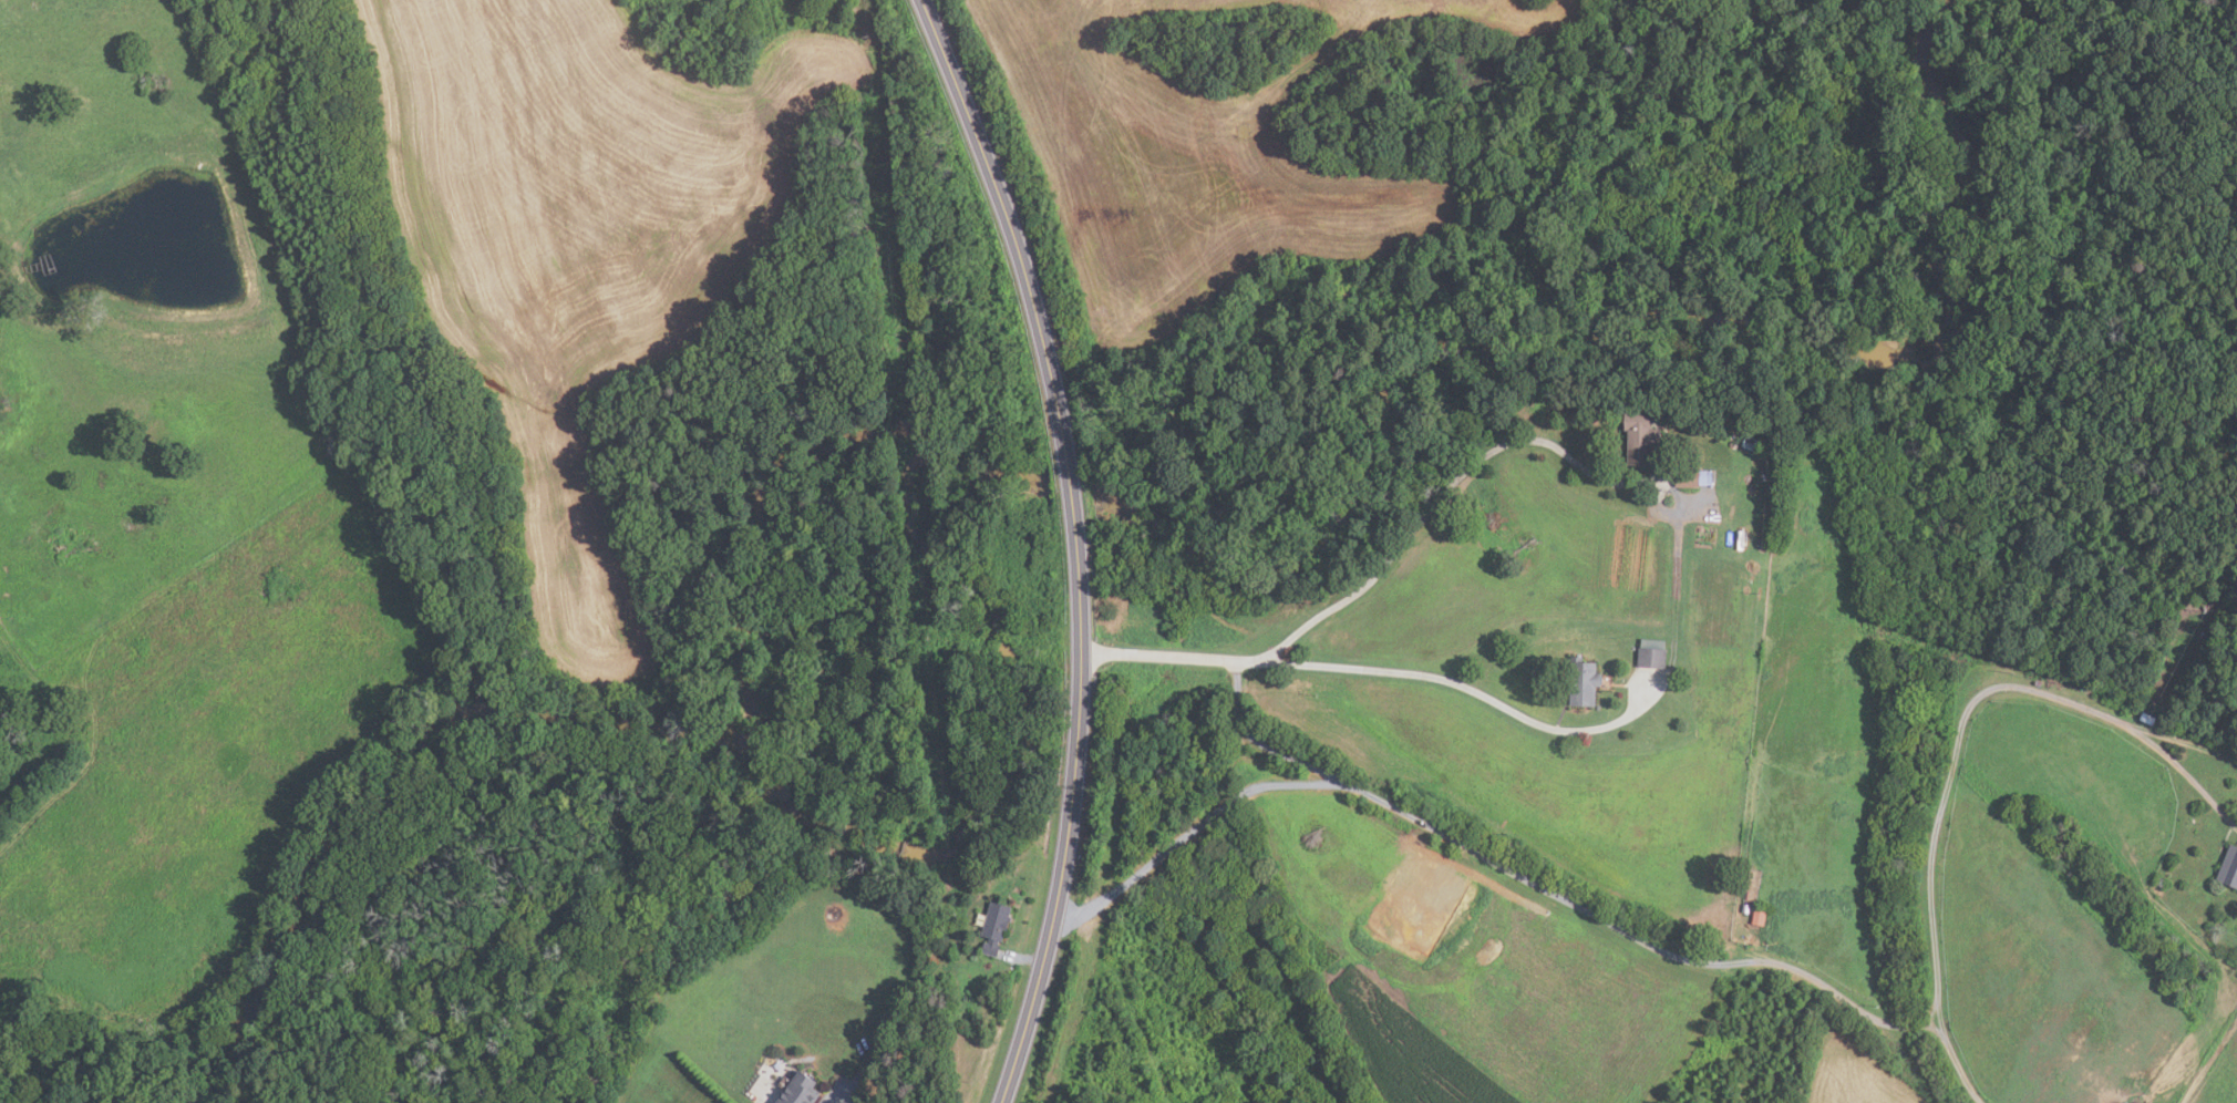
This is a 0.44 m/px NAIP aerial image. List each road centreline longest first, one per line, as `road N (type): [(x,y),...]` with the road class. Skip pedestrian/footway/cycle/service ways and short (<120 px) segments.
road 1 (primary): [(999,1102),(1062,875),(1080,701),(1076,543),(1062,432),(1019,255),(923,0)]

